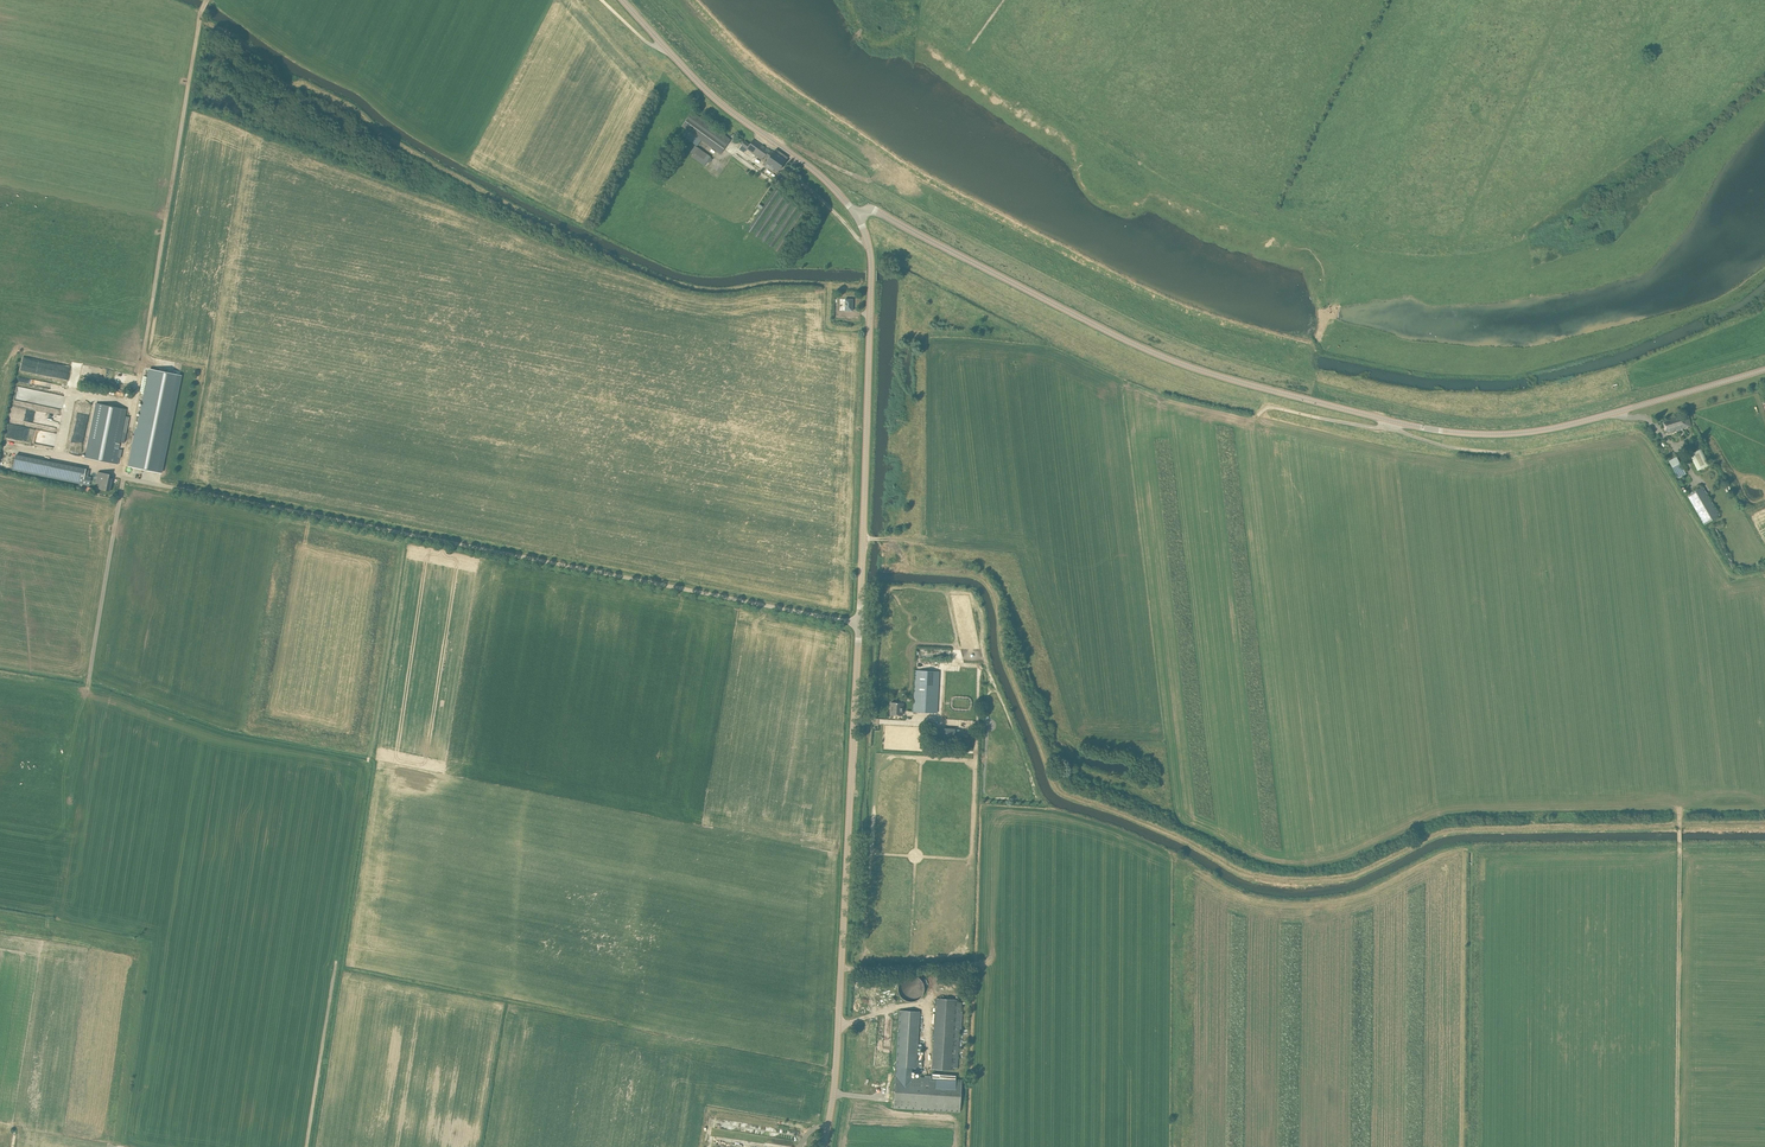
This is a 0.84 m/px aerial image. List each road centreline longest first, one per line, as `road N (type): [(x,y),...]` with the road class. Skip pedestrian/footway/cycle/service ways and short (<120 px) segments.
road 1 (tertiary): [(859,217),(878,211),(1162,356),(1420,427),(1546,430),(1764,369)]
road 2 (unclassified): [(860,624),(123,477)]
road 3 (tertiary): [(824,1146),(837,1045),(860,624)]
road 4 (unclassified): [(123,477),(207,0)]
road 5 (tertiary): [(860,624),(871,264),(859,217)]
road 6 (track): [(1676,1146),(1680,811)]
road 7 (tertiary): [(859,217),(817,172),(706,90),(623,0)]
road 8 (unclassified): [(88,685),(123,477)]
road 9 (track): [(841,969),(975,964)]

